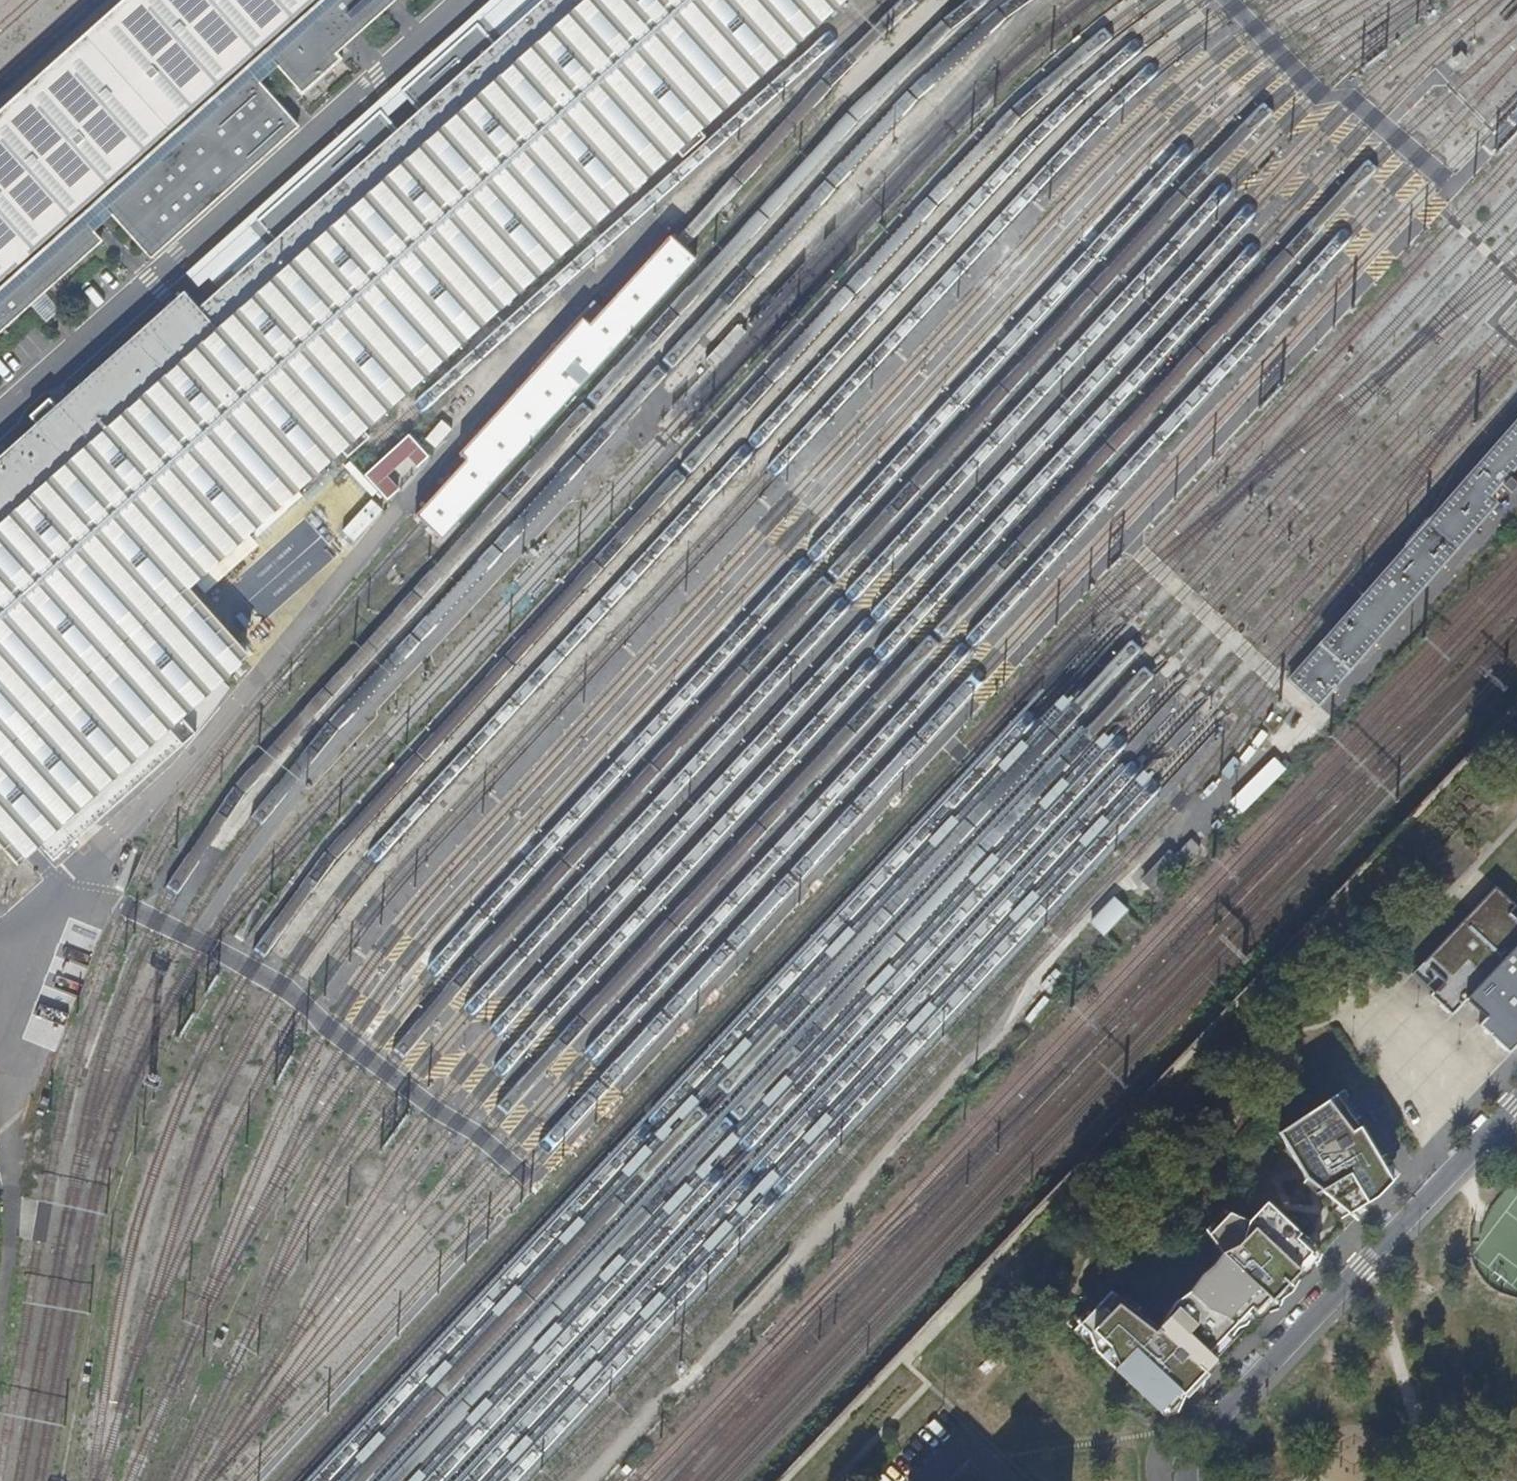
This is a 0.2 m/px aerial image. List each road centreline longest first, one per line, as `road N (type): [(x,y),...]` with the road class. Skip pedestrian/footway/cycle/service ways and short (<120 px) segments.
road 1 (residential): [(1188,1480),(1205,1433),(1516,1102)]

